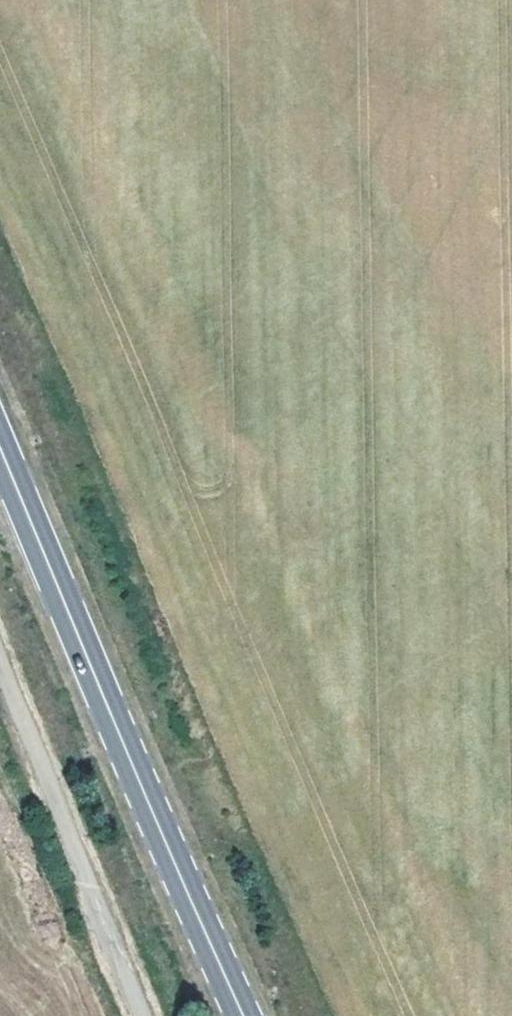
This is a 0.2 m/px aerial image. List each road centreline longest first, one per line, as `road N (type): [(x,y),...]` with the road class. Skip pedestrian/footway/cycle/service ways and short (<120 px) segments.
road 1 (primary): [(244,1015),(0,444)]

